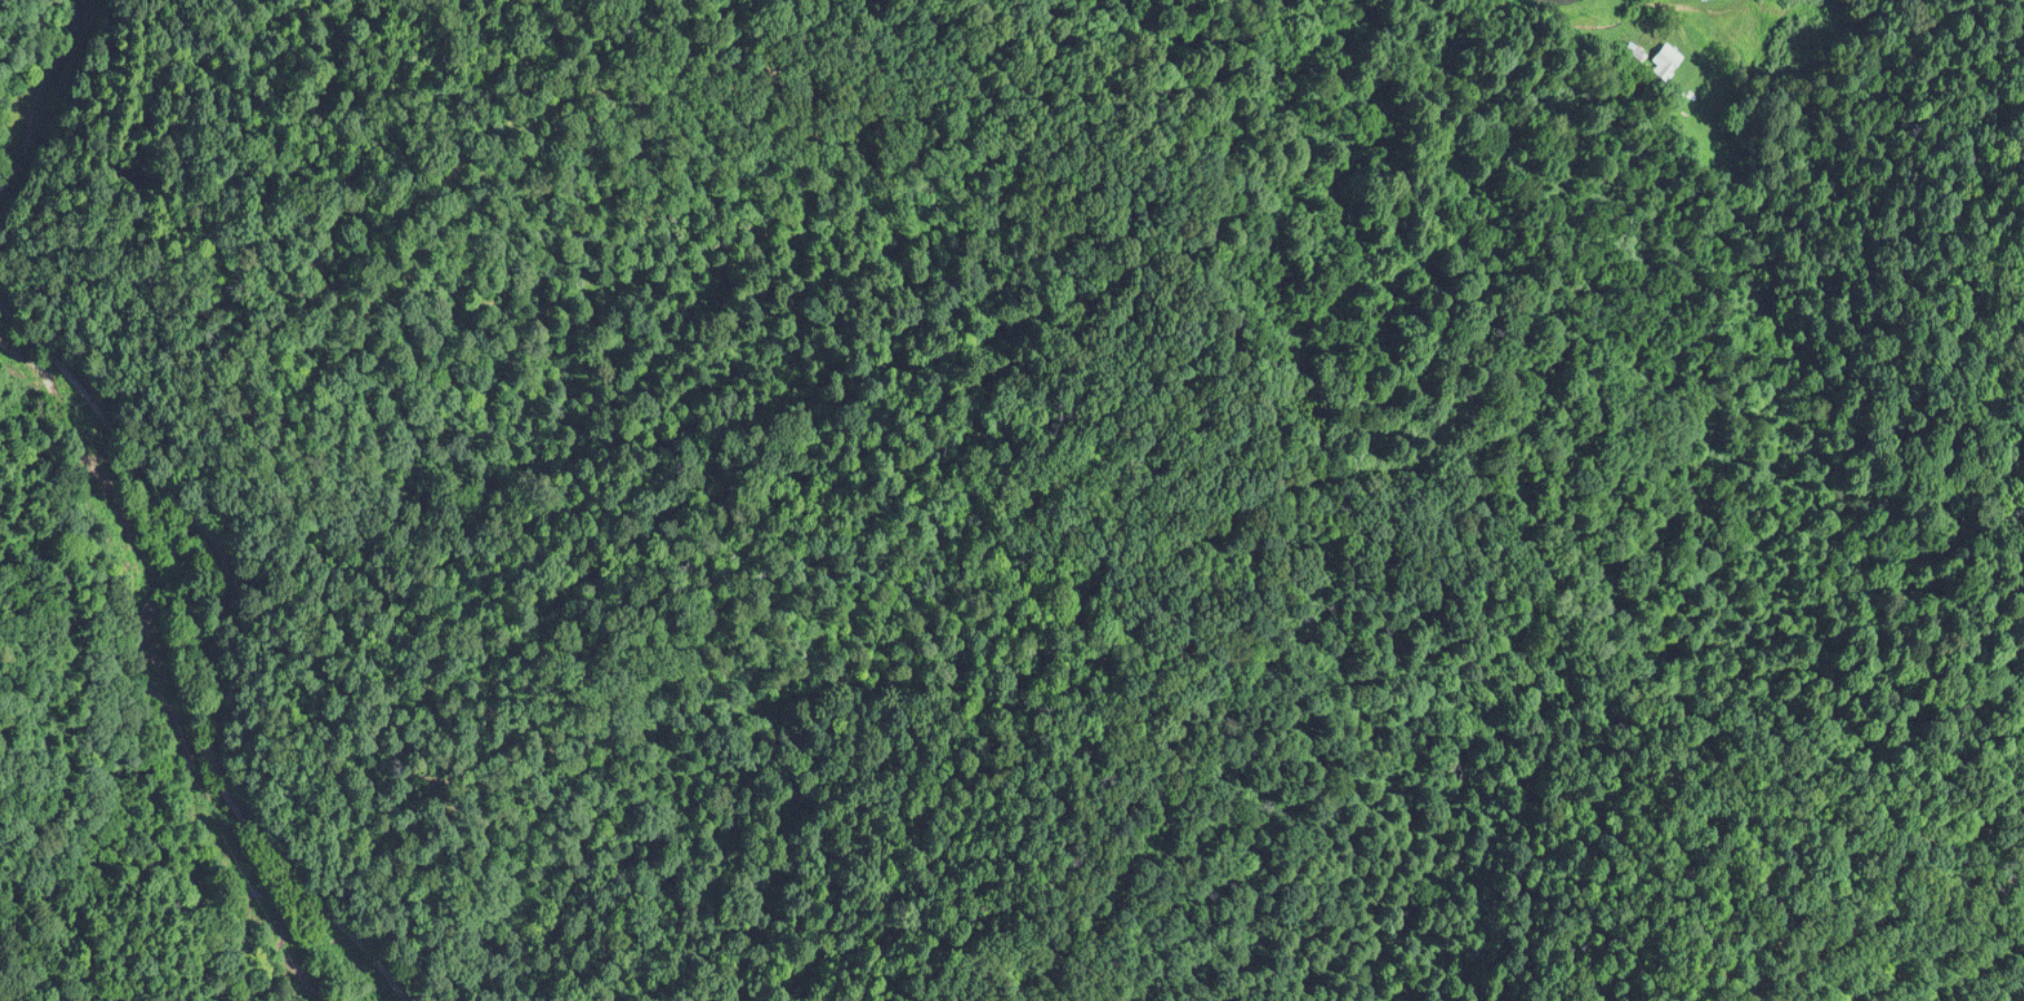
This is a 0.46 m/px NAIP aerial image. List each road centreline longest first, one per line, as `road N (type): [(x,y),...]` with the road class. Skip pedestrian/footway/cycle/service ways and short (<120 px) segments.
road 1 (residential): [(0,300),(139,464),(210,527),(225,567),(214,696),(219,768),(254,839),(411,1000)]
road 2 (residential): [(87,0),(42,116),(0,190)]
road 3 (residential): [(1656,0),(1722,14),(1820,0)]

